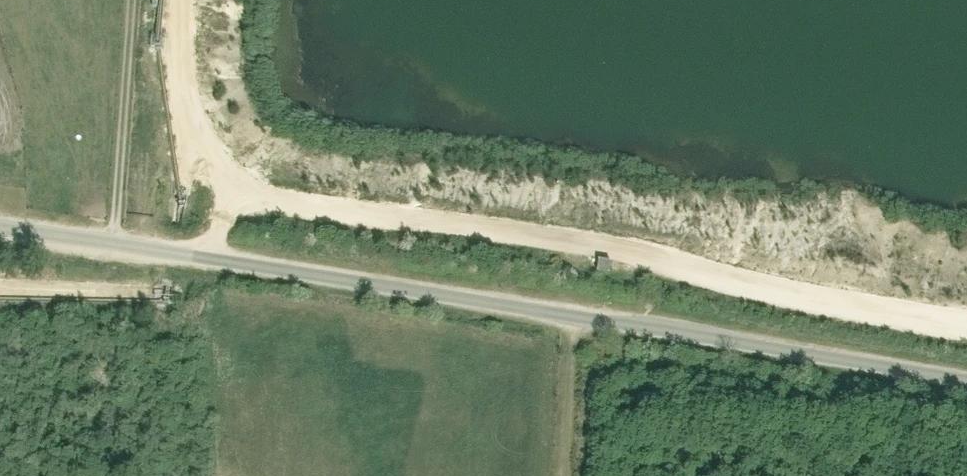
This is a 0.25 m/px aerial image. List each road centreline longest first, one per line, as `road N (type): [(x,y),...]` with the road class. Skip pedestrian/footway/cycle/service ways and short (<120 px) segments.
road 1 (residential): [(966,372),(130,219),(0,204)]

